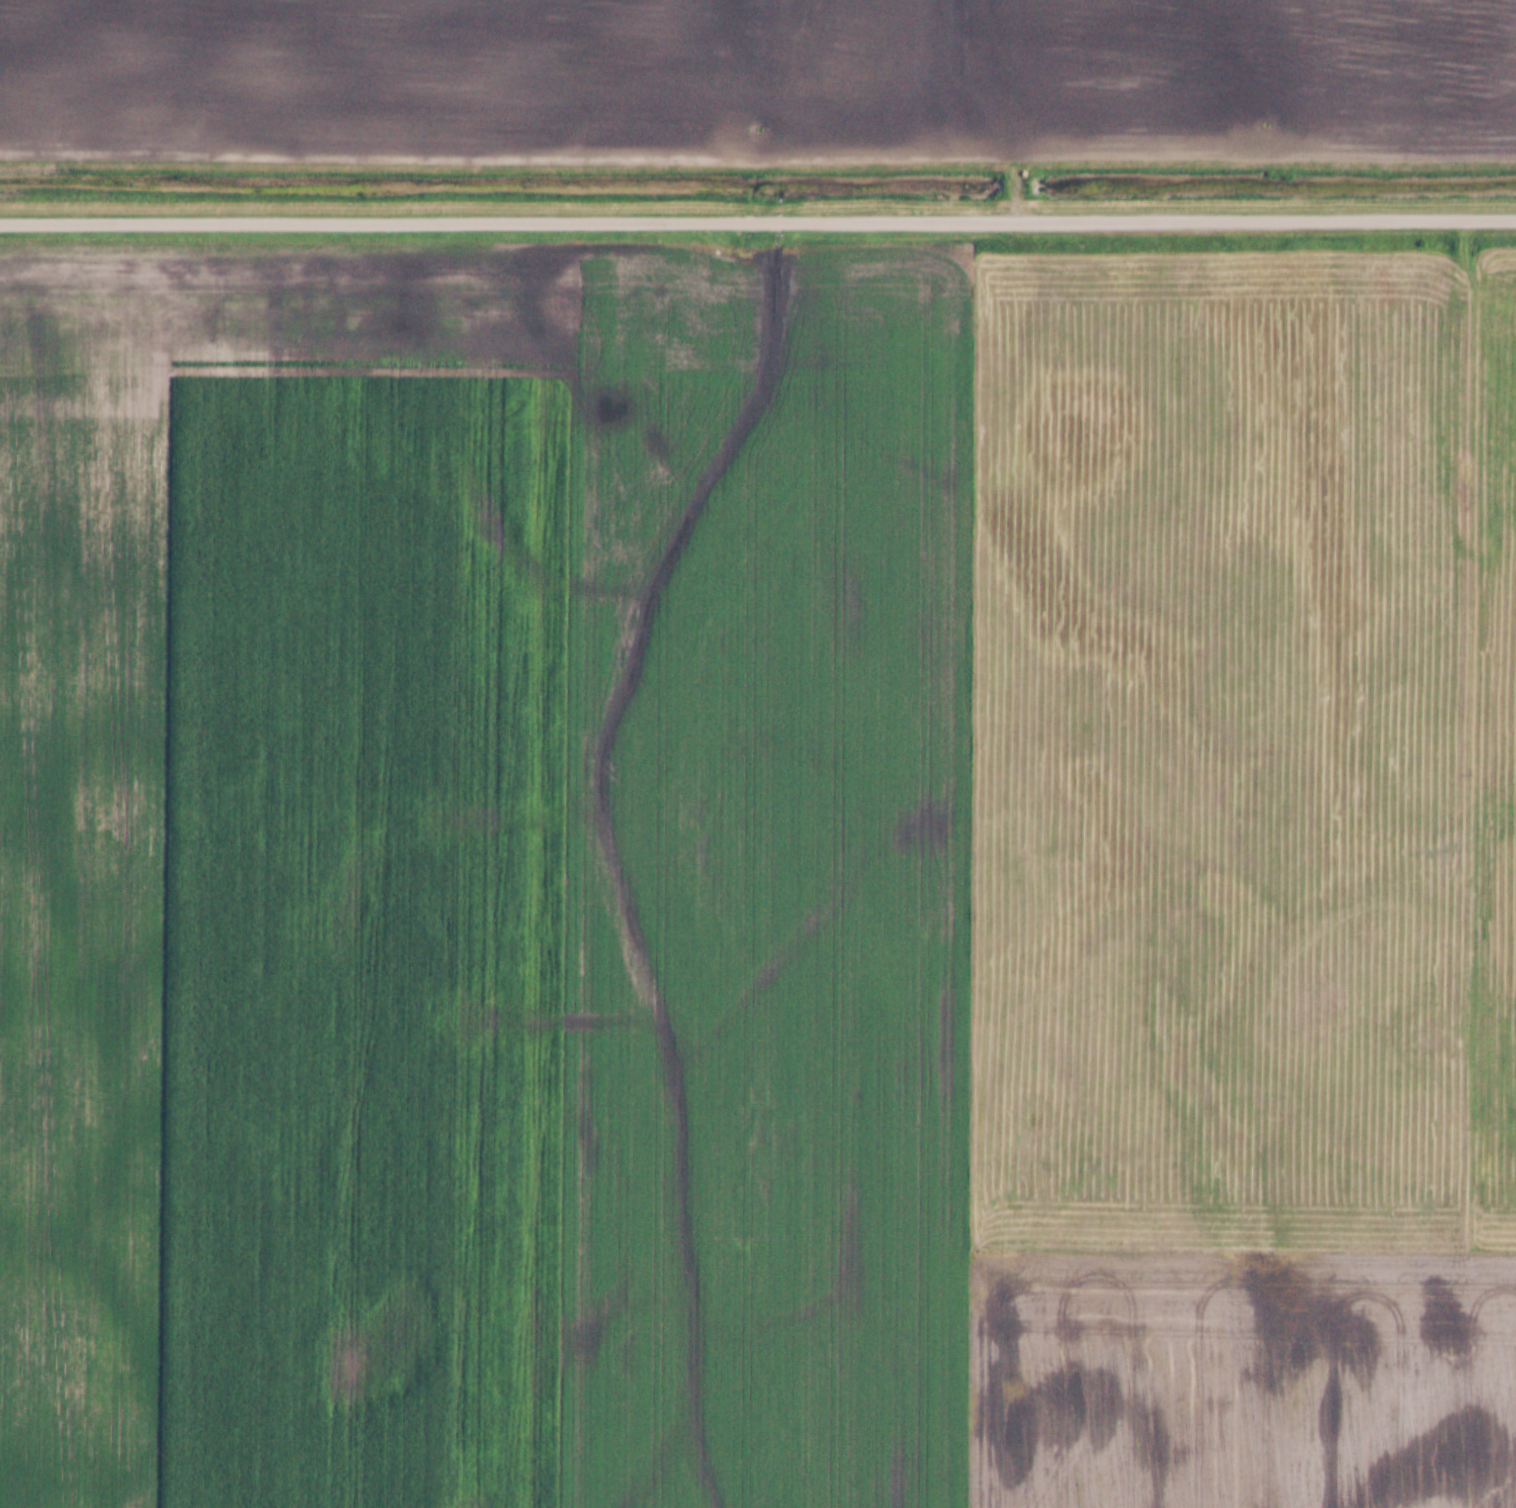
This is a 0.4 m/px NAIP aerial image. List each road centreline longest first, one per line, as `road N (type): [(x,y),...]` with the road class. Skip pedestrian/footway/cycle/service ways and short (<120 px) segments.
road 1 (residential): [(0,225),(1515,223)]

